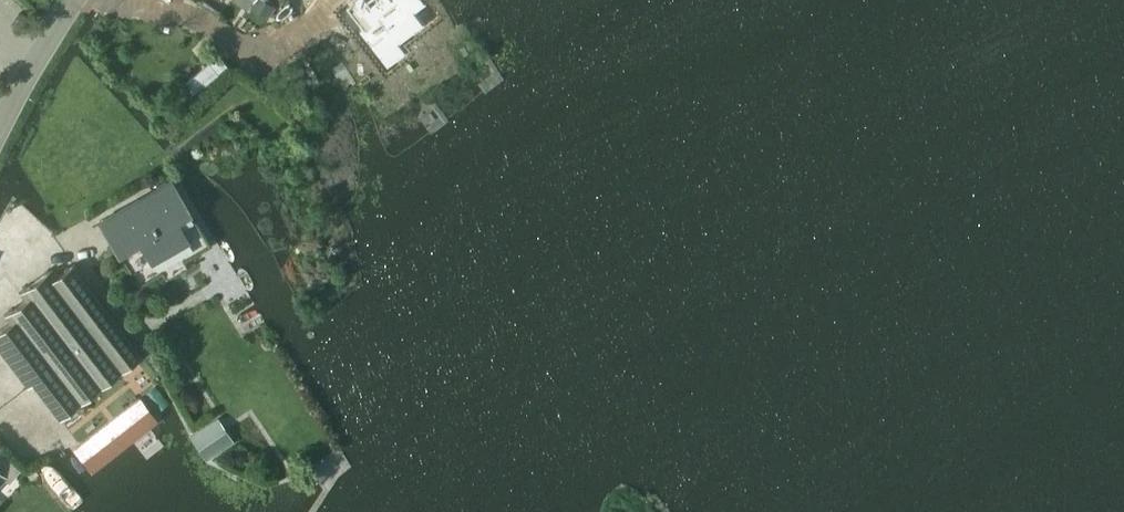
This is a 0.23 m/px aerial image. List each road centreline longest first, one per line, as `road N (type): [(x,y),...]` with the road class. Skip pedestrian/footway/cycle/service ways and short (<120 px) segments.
road 1 (residential): [(0,122),(76,0)]

